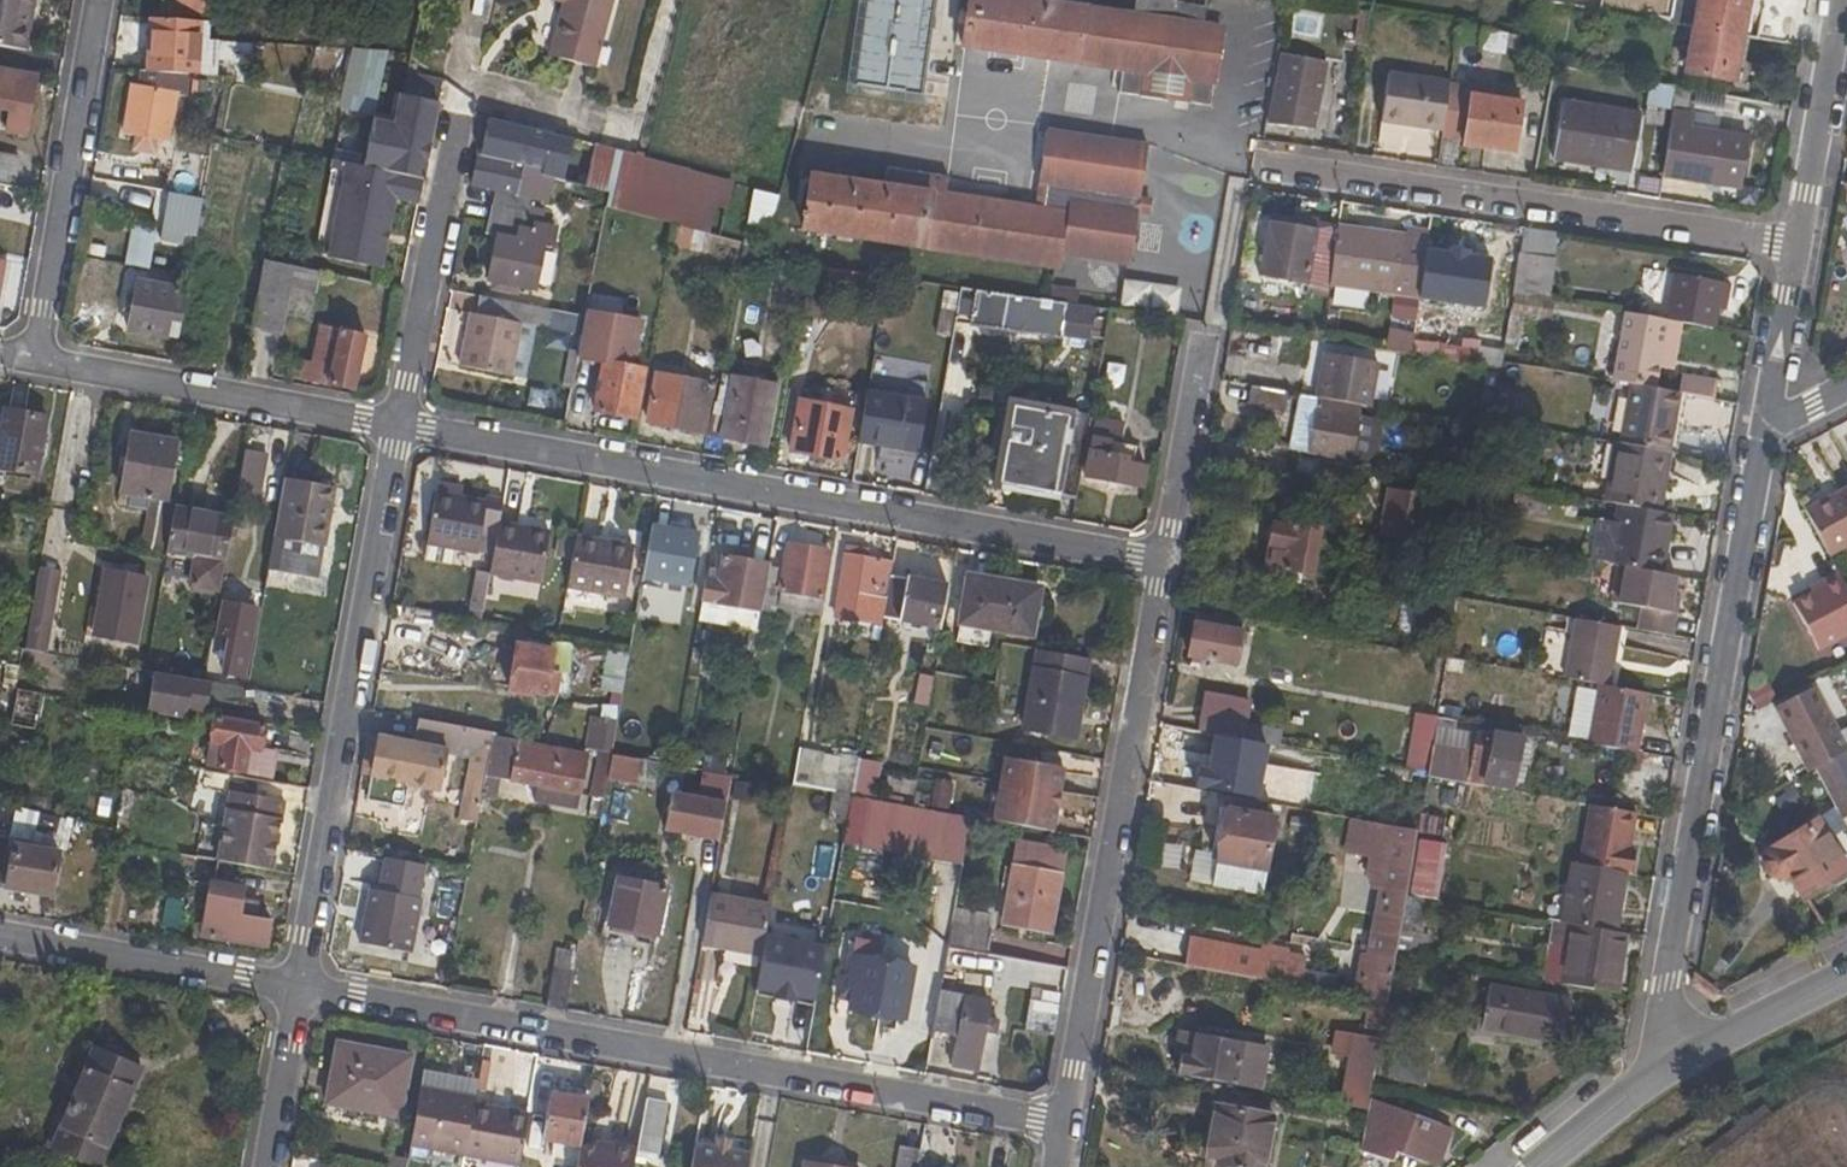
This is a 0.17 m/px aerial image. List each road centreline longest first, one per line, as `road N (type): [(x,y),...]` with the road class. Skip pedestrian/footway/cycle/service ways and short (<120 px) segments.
road 1 (residential): [(395,424),(1162,561)]
road 2 (residential): [(1060,1124),(294,994)]
road 3 (residential): [(1668,1071),(1667,967),(1767,430)]
road 4 (residential): [(294,994),(395,424)]
road 5 (residential): [(1060,1124),(1162,561)]
road 6 (residential): [(1799,249),(1259,163)]
road 7 (residential): [(35,365),(97,0)]
road 8 (residential): [(35,365),(395,424)]
road 9 (residential): [(395,424),(455,117)]
road 10 (residential): [(294,994),(0,937)]
road 11 (residential): [(1799,249),(1842,0)]
road 12 (residential): [(1162,561),(1205,335)]
road 13 (residential): [(1846,976),(1668,1071)]
road 14 (residential): [(1767,430),(1799,249)]
road 15 (residential): [(262,1166),(294,994)]
road 16 (residential): [(1668,1071),(1541,1166)]

